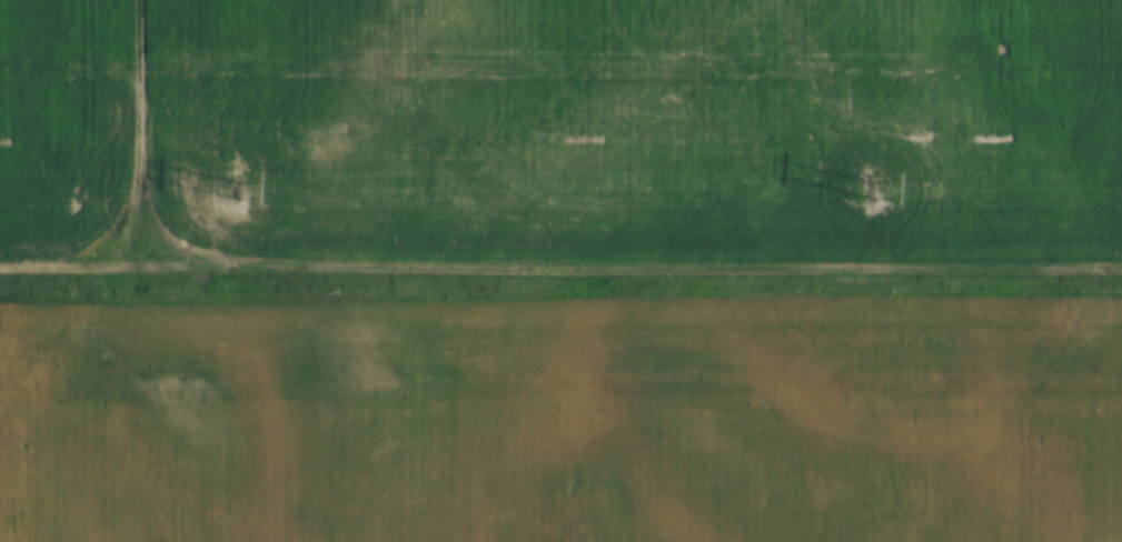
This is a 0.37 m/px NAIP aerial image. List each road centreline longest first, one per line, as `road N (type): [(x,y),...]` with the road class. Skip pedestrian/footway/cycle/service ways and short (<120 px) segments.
road 1 (track): [(1121,275),(0,265)]
road 2 (track): [(115,264),(138,235),(137,0)]

